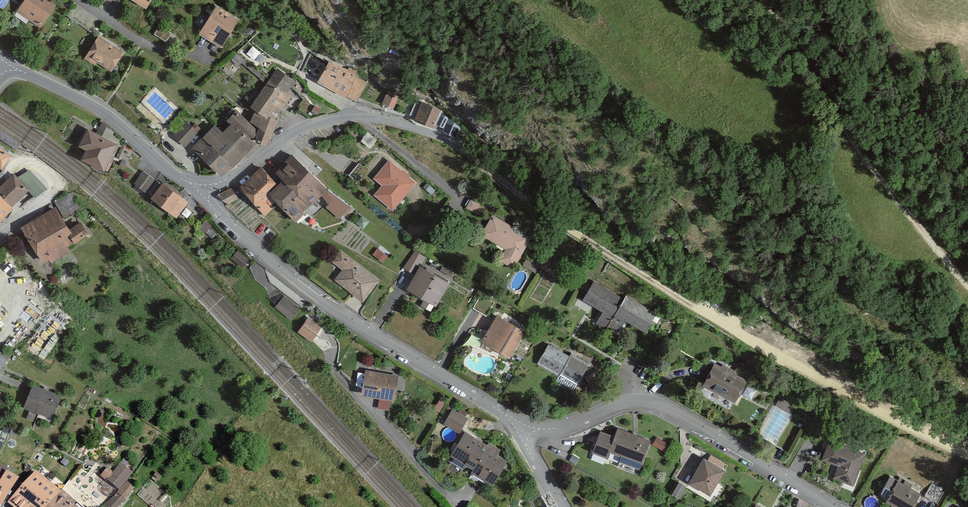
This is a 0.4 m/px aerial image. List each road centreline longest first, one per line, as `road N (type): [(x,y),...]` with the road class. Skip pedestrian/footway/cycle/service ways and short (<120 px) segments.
road 1 (track): [(967,457),(680,301),(458,146)]
road 2 (residential): [(201,195),(344,321),(524,431)]
road 3 (track): [(762,0),(819,69),(858,150),(967,289)]
road 4 (residential): [(524,431),(570,427),(622,405),(651,404),(830,506)]
road 5 (residential): [(458,146),(394,124),(343,118),(309,126),(201,195)]
road 6 (residential): [(3,66),(103,113),(201,195)]

